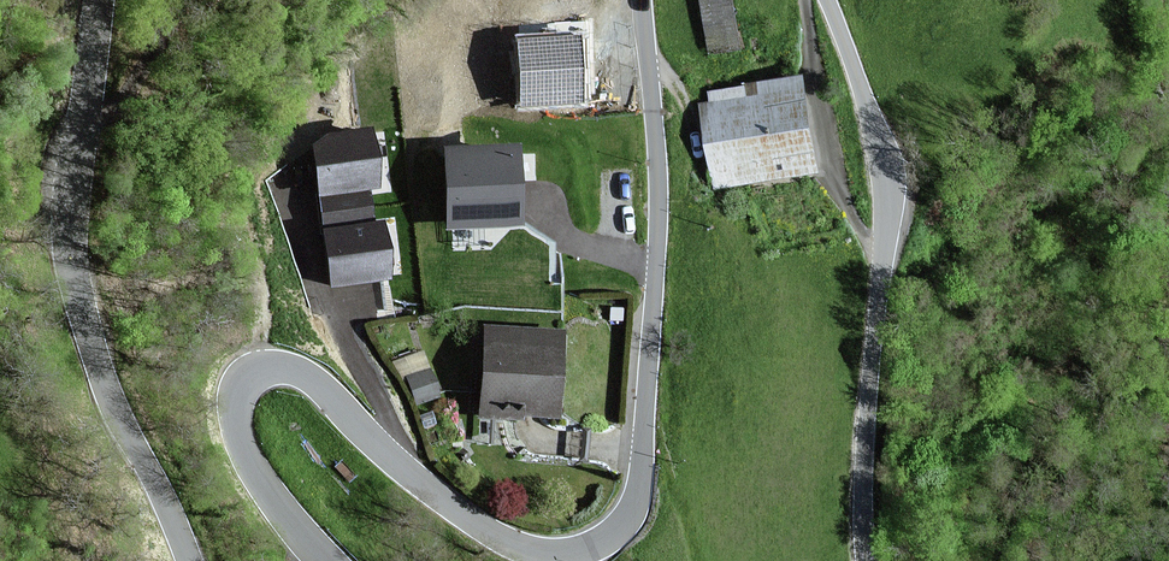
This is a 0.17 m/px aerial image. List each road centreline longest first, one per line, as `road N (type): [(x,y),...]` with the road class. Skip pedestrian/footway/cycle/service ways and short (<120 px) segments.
road 1 (tertiary): [(331,560),(286,516),(239,446),(234,396),(260,369),(285,368),(311,379),(408,473),(519,546),(591,545),(627,518),(639,479),(660,232),(640,0)]
road 2 (tertiary): [(98,0),(73,183),(74,264),(108,390),(189,560)]
road 3 (tertiary): [(827,0),(877,134),(885,183),(863,474),(866,560)]

